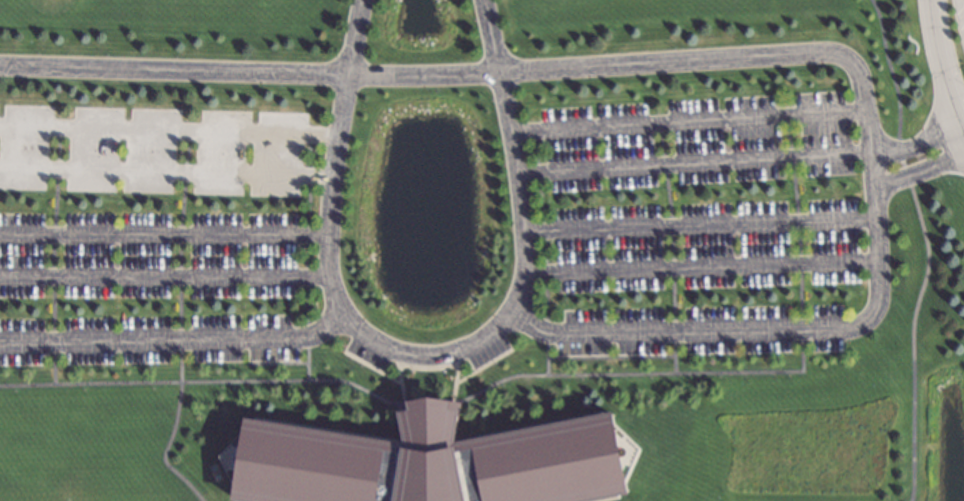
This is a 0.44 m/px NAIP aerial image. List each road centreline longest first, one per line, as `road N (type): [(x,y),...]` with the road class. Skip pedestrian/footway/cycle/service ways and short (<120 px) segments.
road 1 (secondary): [(927,0),(963,152)]

